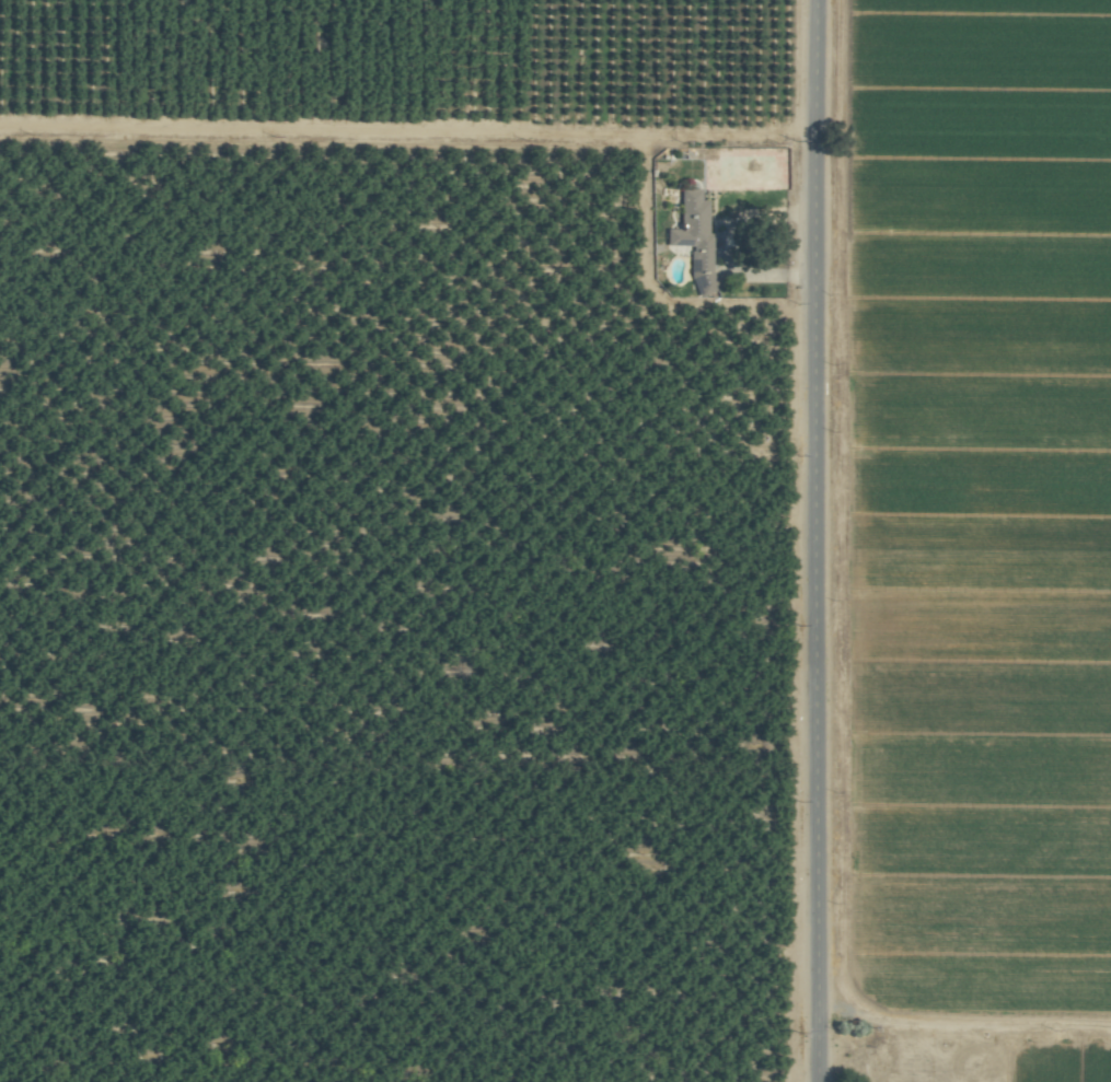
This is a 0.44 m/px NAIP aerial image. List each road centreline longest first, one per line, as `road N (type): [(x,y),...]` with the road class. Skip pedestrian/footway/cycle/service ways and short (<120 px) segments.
road 1 (tertiary): [(823,1081),(813,240)]
road 2 (tertiary): [(813,240),(815,0)]

